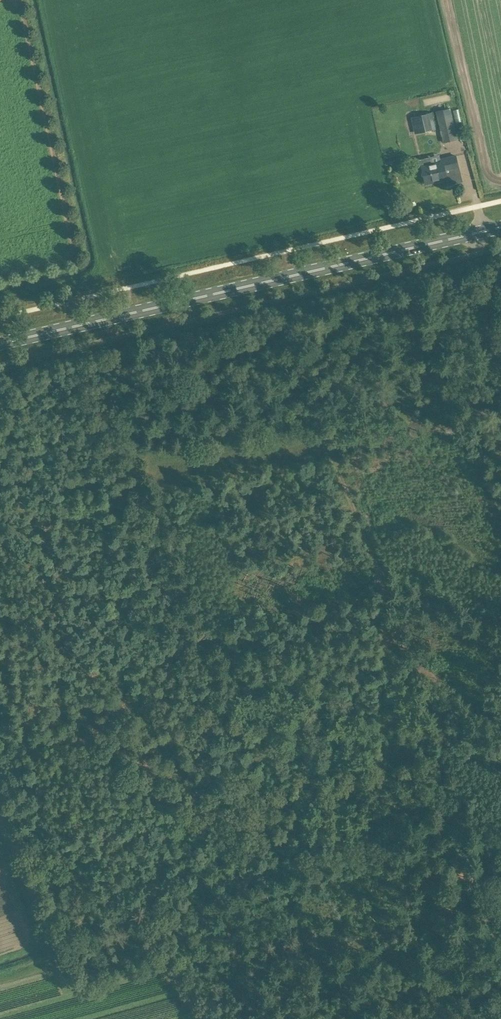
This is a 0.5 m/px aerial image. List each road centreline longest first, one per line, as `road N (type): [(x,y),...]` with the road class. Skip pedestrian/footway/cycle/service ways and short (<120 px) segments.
road 1 (track): [(500,370),(315,415),(412,659),(462,703),(426,1018)]
road 2 (primary): [(0,344),(500,228)]
road 3 (track): [(89,936),(0,714)]
road 4 (track): [(263,1018),(203,954),(170,932),(146,926),(89,936)]
road 5 (track): [(54,948),(0,806)]

